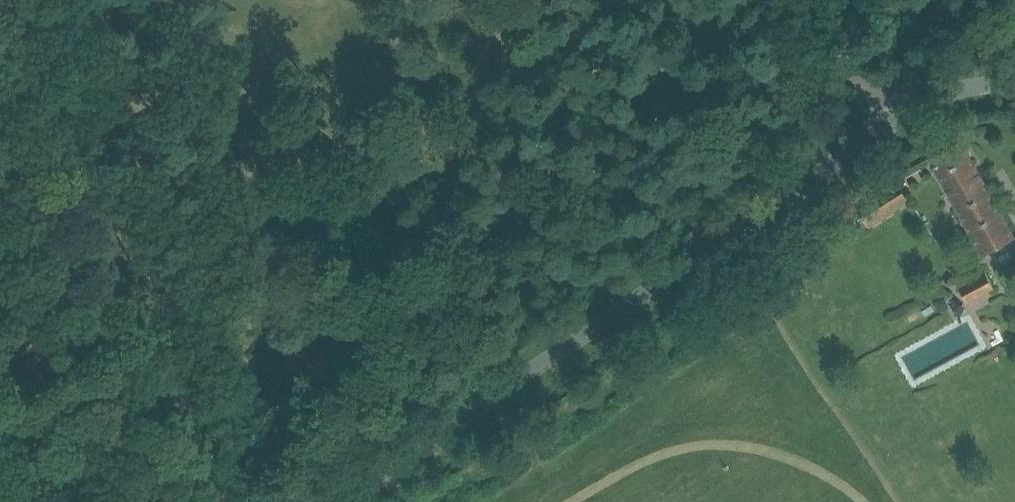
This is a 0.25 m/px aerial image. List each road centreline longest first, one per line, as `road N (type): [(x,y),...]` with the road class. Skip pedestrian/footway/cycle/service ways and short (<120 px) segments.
road 1 (unclassified): [(1014,84),(963,88),(912,111),(348,501)]

